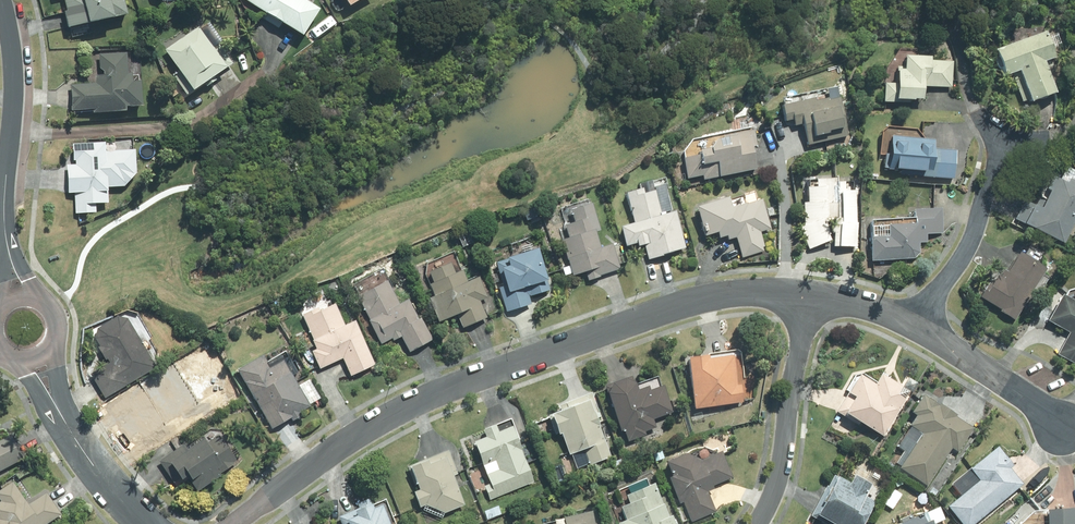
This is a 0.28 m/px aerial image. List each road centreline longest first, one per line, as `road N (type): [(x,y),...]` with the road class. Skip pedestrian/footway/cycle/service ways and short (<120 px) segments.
road 1 (residential): [(802,297),(710,298),(457,385),(414,402),(227,523)]
road 2 (residential): [(0,0),(12,64),(2,216),(22,297)]
road 3 (residential): [(755,523),(770,502),(780,454),(802,297)]
road 4 (residential): [(921,329),(976,227),(1005,137)]
road 5 (residential): [(32,354),(87,458),(136,523)]
road 6 (residential): [(1065,428),(921,329)]
road 7 (residential): [(921,329),(861,304),(802,297)]

